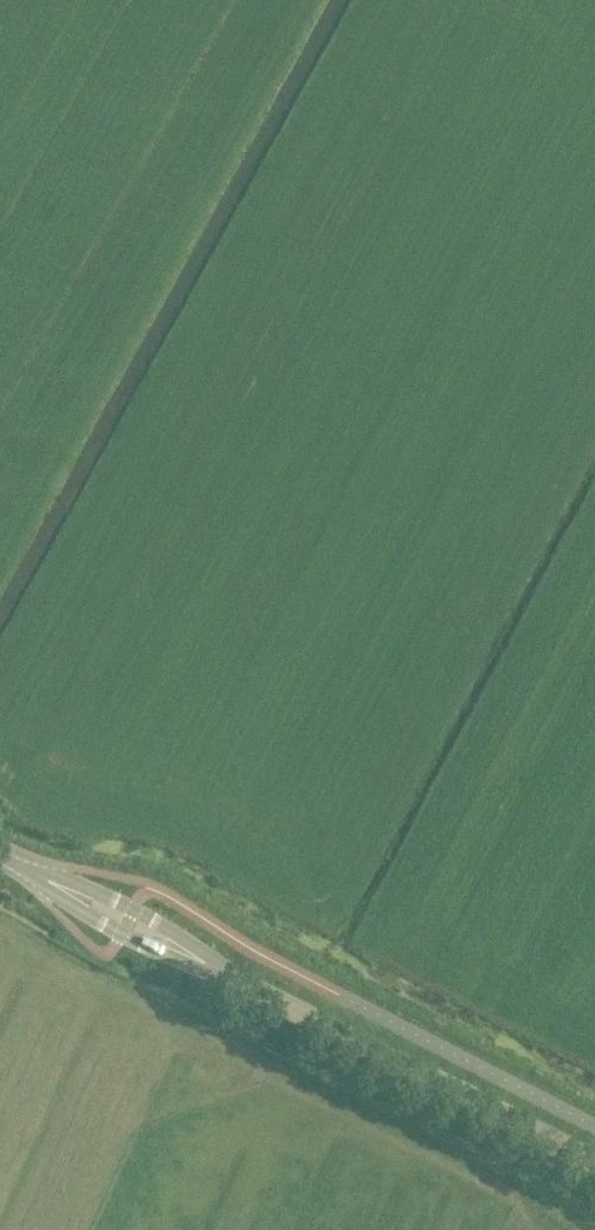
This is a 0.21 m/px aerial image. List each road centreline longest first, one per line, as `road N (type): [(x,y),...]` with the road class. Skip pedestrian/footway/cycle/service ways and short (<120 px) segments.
road 1 (unclassified): [(594,1165),(0,855)]

